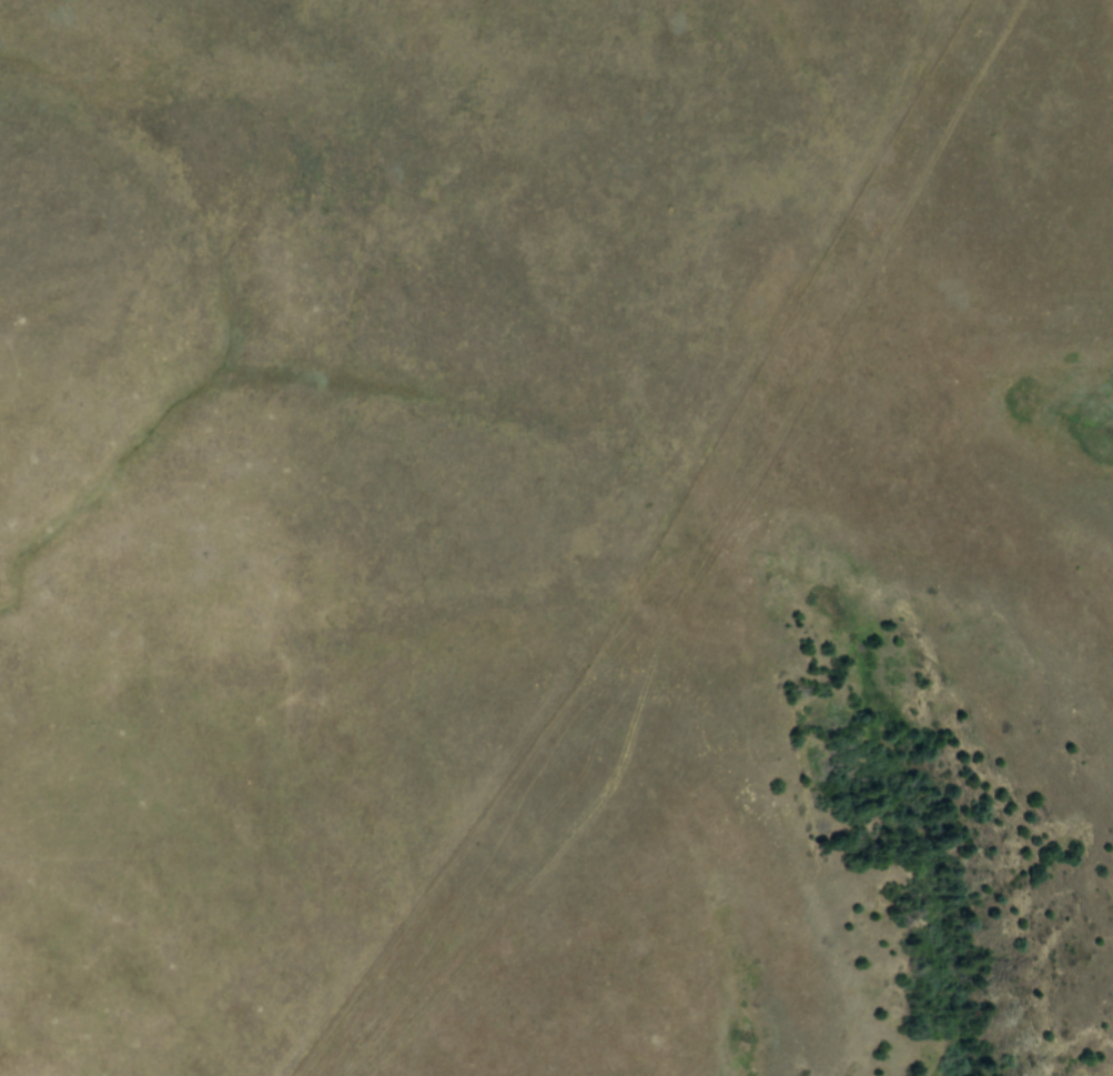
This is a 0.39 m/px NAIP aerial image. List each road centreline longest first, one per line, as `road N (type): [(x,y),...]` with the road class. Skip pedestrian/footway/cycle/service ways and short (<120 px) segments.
road 1 (track): [(876,0),(840,341),(728,603),(493,958),(349,1075)]

